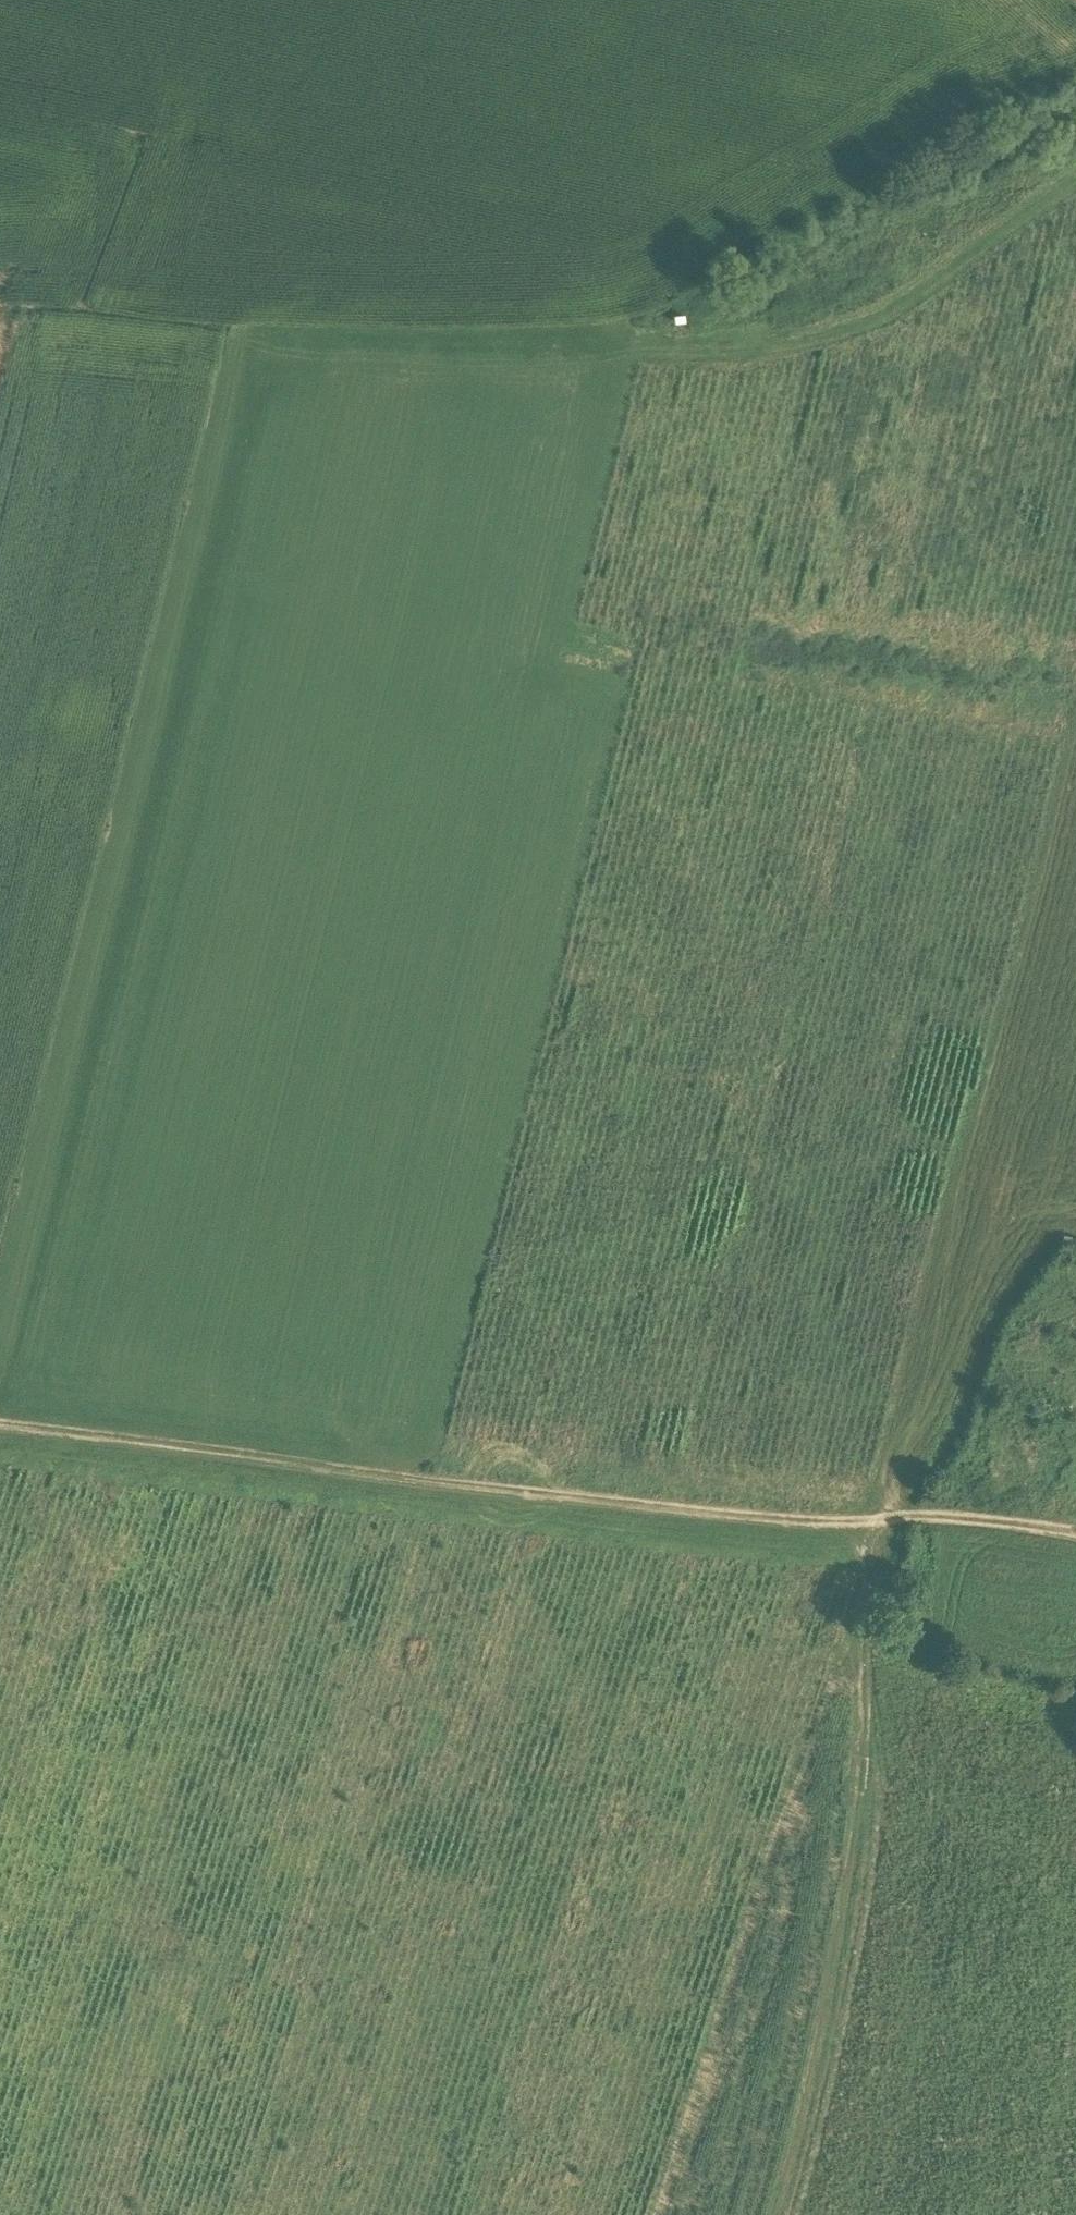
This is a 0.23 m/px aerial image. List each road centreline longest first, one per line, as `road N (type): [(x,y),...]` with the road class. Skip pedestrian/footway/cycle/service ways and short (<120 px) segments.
road 1 (track): [(0,1418),(419,1474),(865,1516)]
road 2 (track): [(865,1516),(853,1820),(773,2214)]
road 3 (track): [(865,1516),(935,1512),(1075,1532)]

